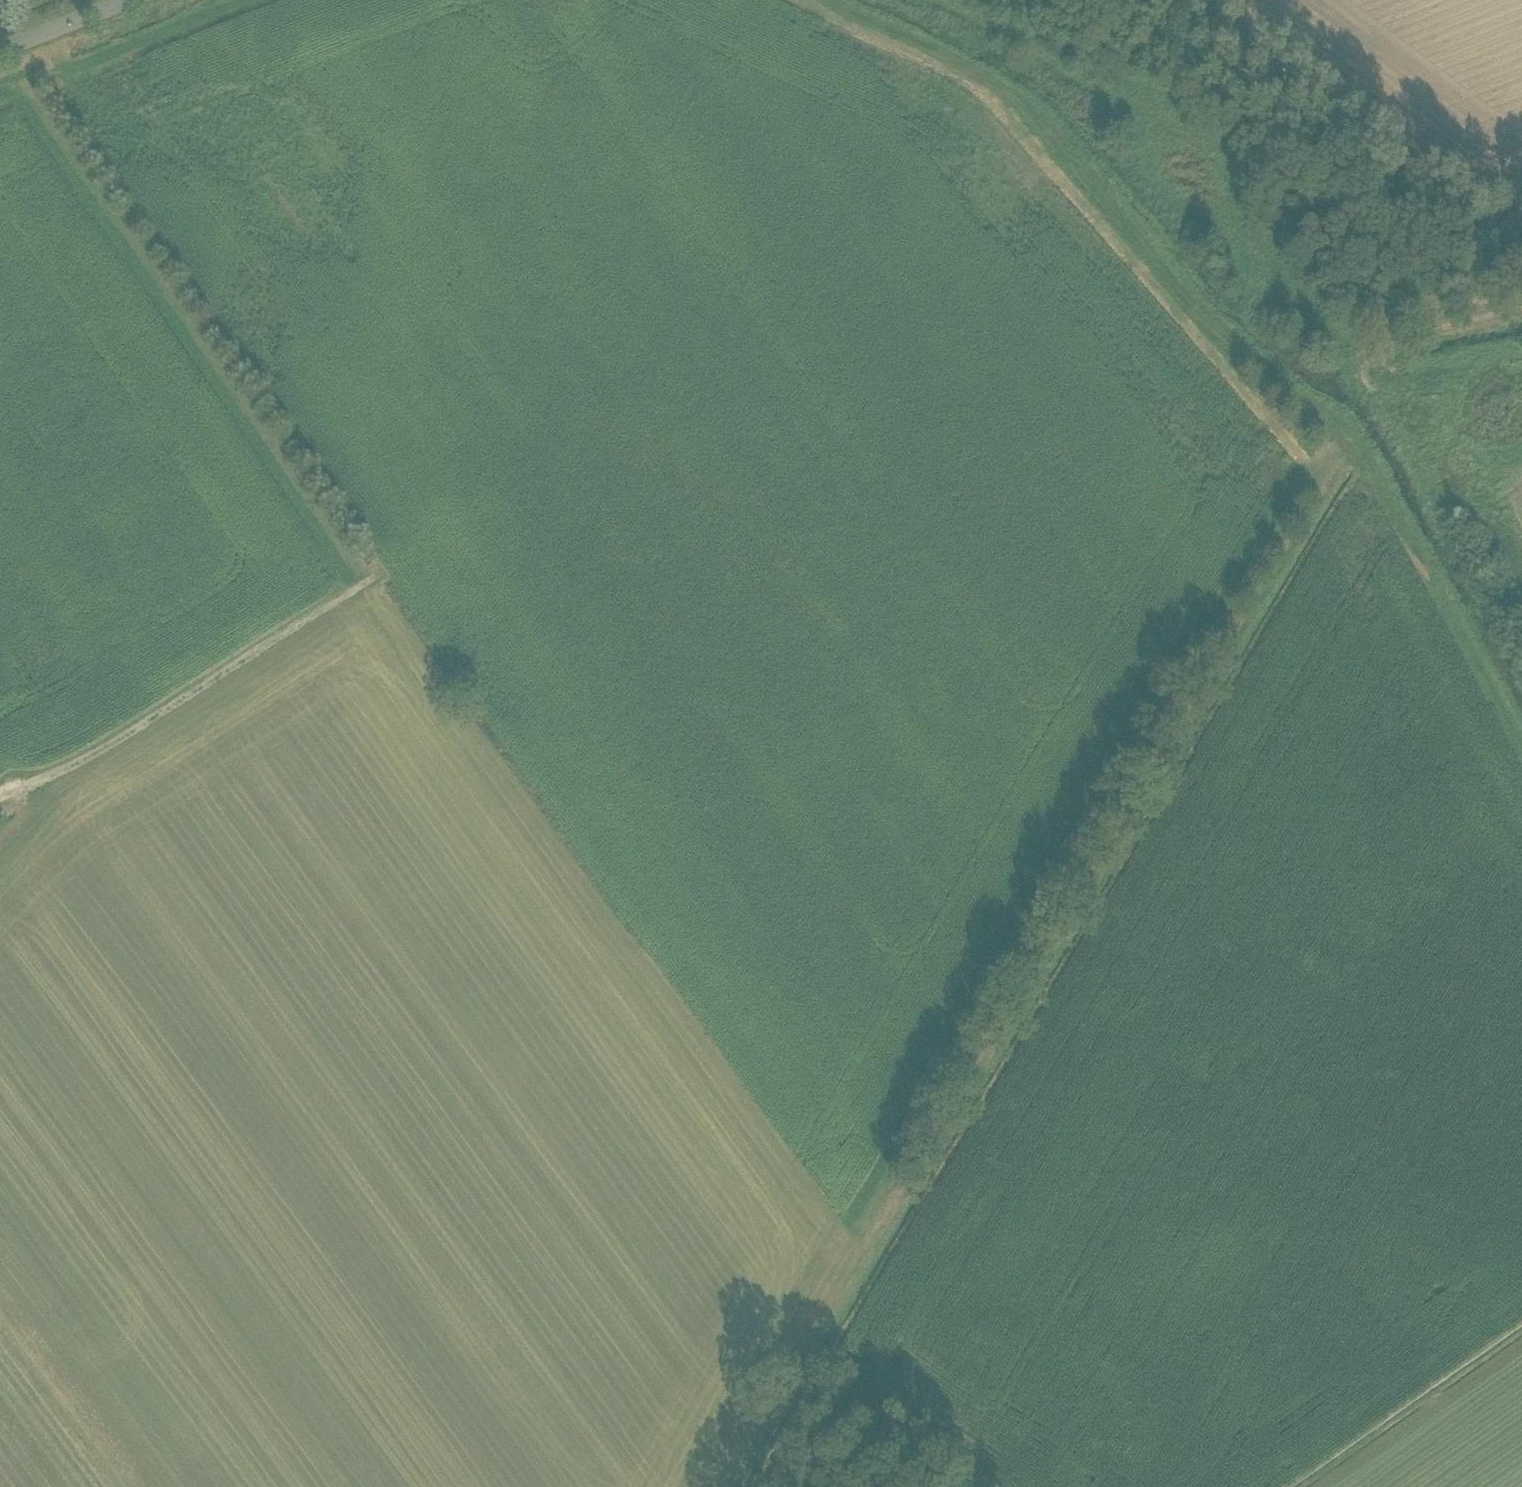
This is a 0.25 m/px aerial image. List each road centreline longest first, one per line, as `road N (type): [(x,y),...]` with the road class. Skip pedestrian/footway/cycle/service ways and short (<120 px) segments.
road 1 (unclassified): [(0,52),(131,0)]

